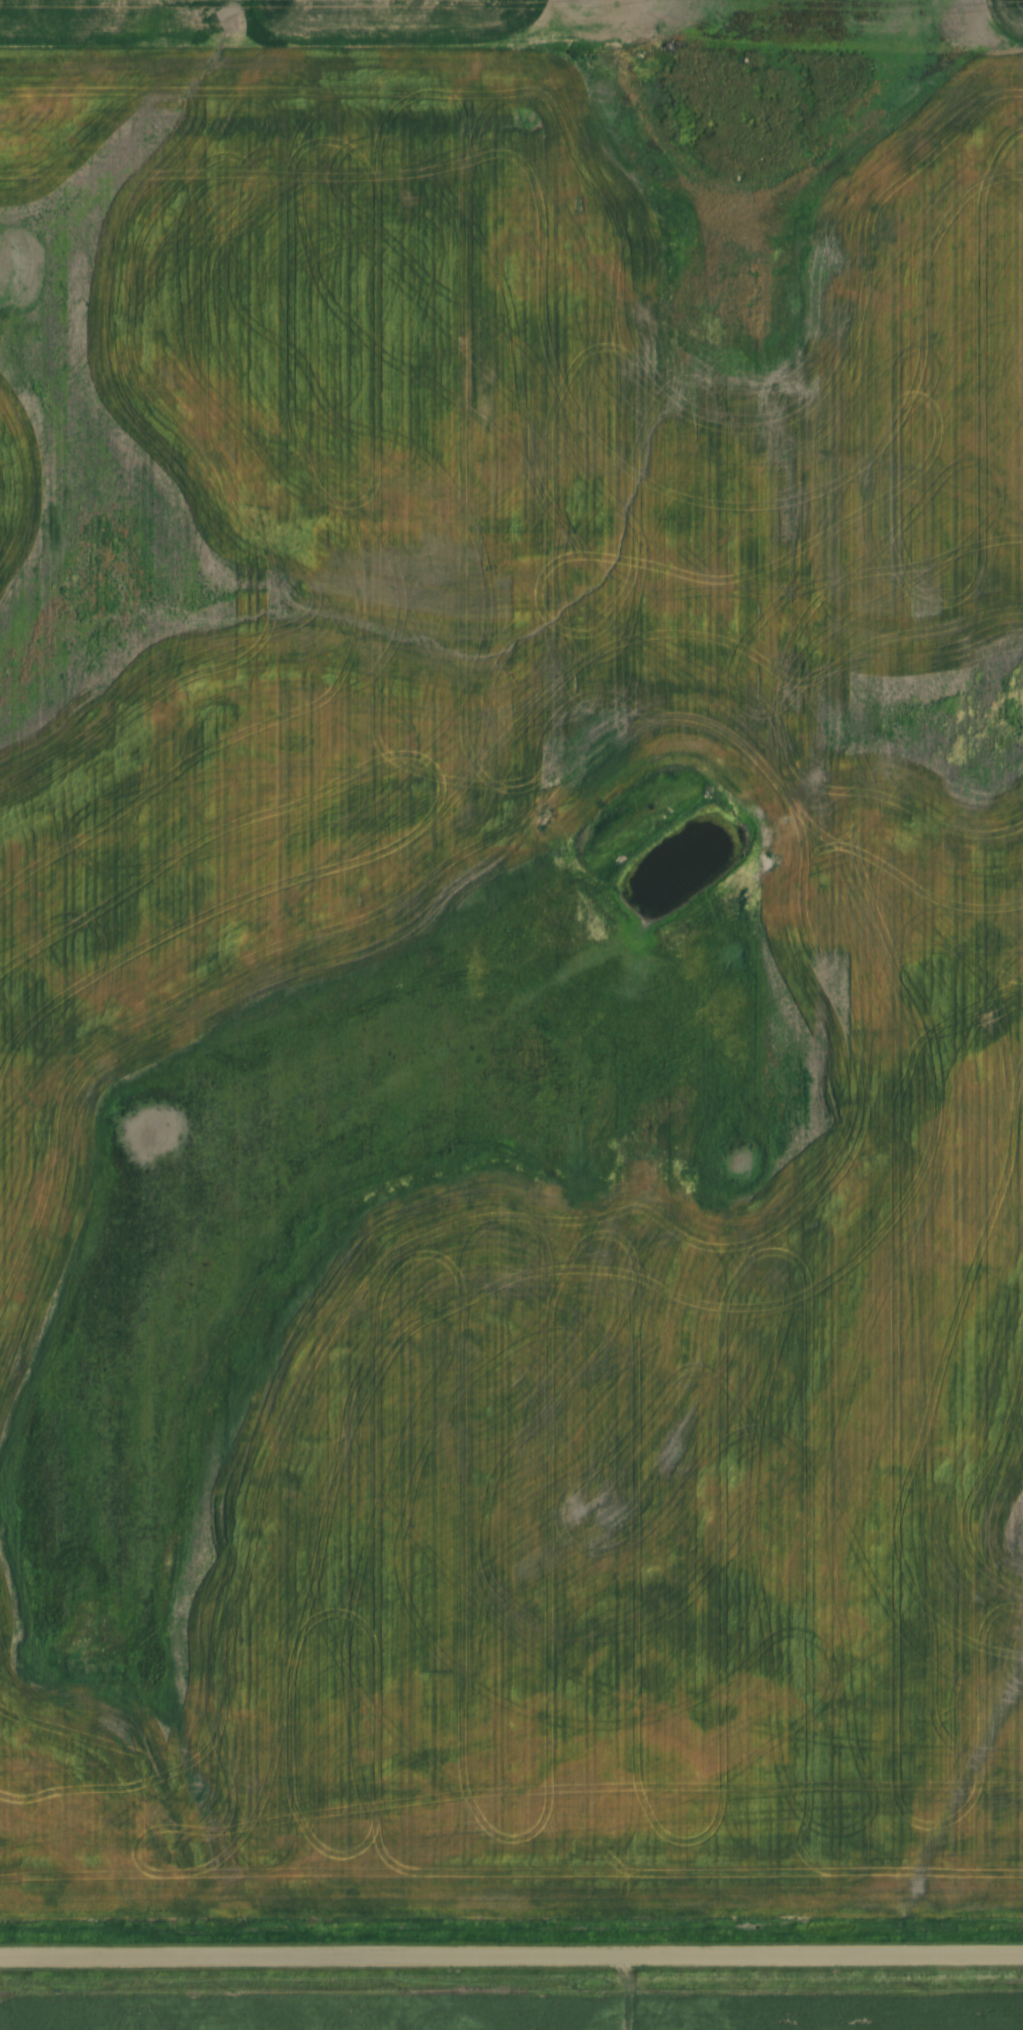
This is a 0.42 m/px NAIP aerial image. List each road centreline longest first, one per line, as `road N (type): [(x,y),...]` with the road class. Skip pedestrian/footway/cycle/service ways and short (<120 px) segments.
road 1 (residential): [(0,1957),(1022,1956)]

